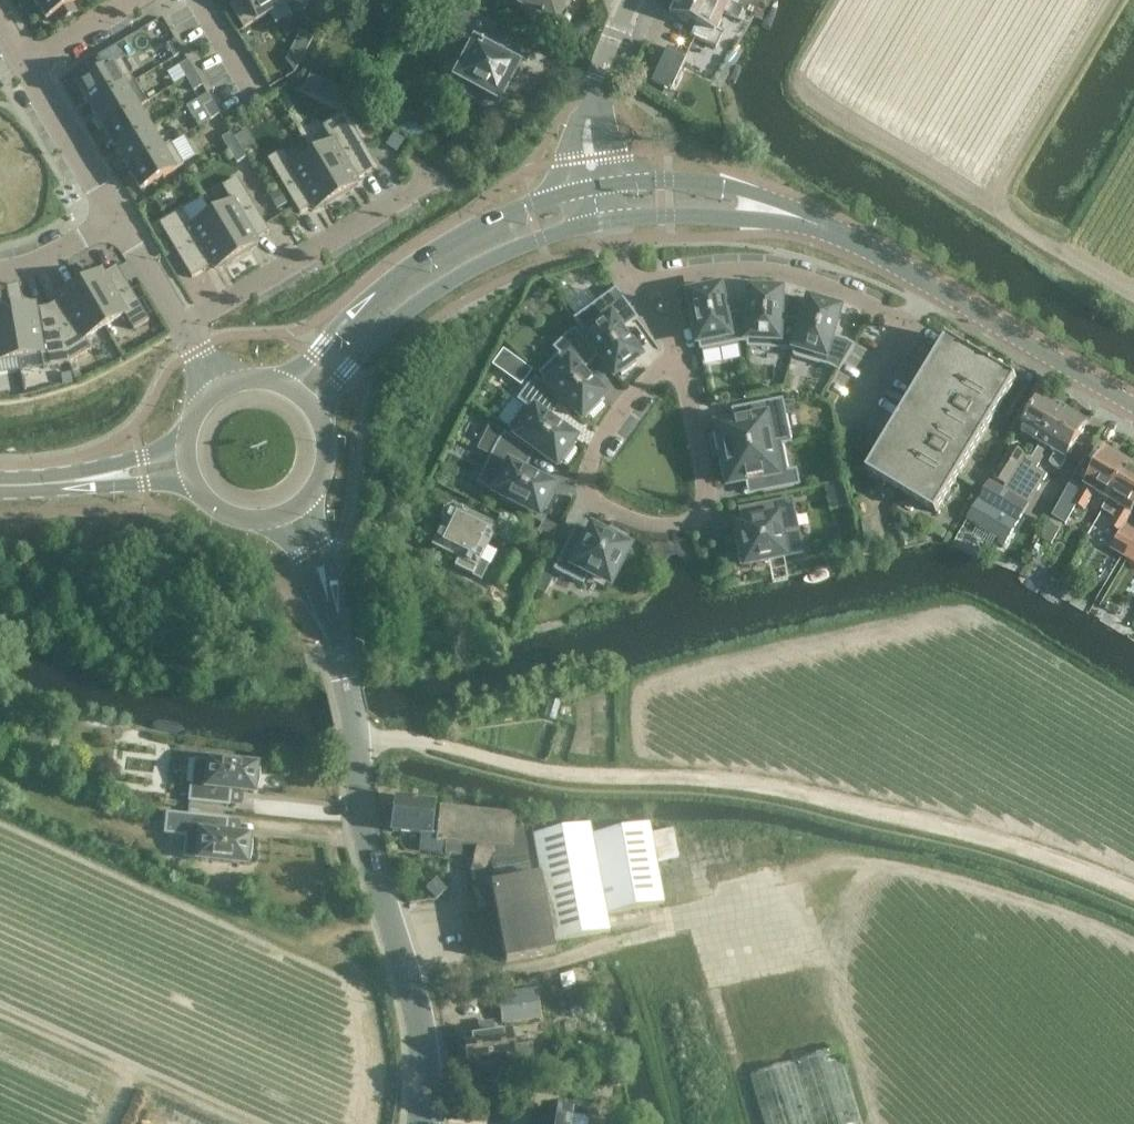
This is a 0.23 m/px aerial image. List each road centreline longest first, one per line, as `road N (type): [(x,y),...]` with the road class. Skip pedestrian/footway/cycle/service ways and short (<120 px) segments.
road 1 (unclassified): [(421,1123),(418,1030),(361,844),(353,717),(338,652)]
road 2 (residential): [(673,364),(693,418),(706,500),(700,520),(683,525),(629,521),(607,510),(587,475),(606,429),(648,377)]
road 3 (secondary): [(596,186),(462,232),(364,302),(284,383)]
road 4 (secondary): [(314,409),(378,337),(447,283),(509,250),(608,220)]
road 5 (track): [(1133,945),(1062,914),(904,874),(803,892)]
road 6 (residential): [(183,325),(430,173)]
road 7 (residential): [(635,287),(735,268),(787,274),(908,326)]
road 8 (secondary): [(846,238),(729,185),(596,186)]
road 9 (secondary): [(608,220),(732,218),(846,238)]
road 10 (secondary): [(1133,405),(931,285)]
road 11 (secondary): [(0,493),(195,486)]
road 12 (residential): [(596,186),(589,115),(633,0)]
road 13 (secondary): [(187,436),(141,458),(0,479)]
road 14 (residential): [(116,218),(21,68)]
road 15 (unclassified): [(338,652),(334,580),(307,498)]
road 16 (unclassified): [(276,517),(302,557),(338,652)]
road 17 (residential): [(21,68),(141,0)]
road 18 (residential): [(0,270),(23,269),(116,218)]
road 19 (residential): [(183,325),(116,218)]

